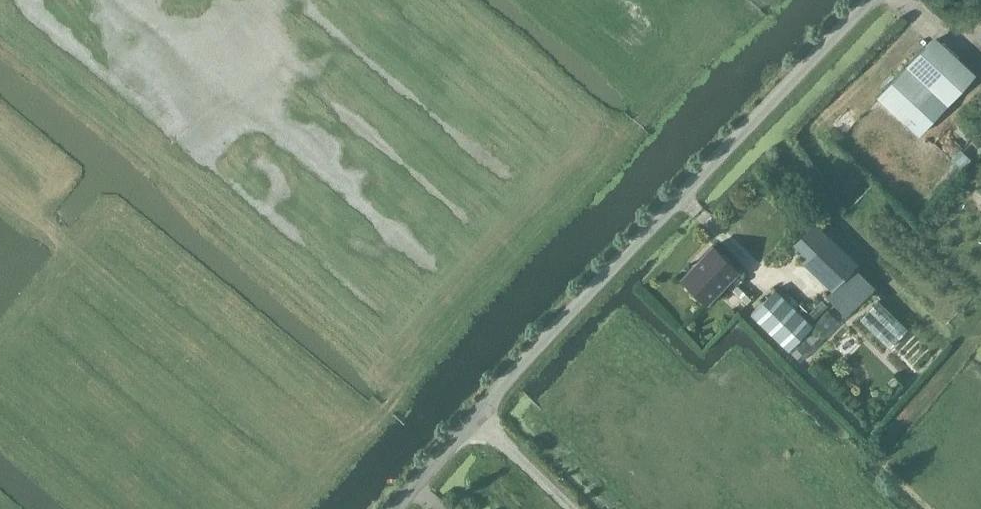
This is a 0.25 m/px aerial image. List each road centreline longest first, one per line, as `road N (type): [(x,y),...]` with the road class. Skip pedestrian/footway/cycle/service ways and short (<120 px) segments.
road 1 (unclassified): [(480,420),(874,0)]

